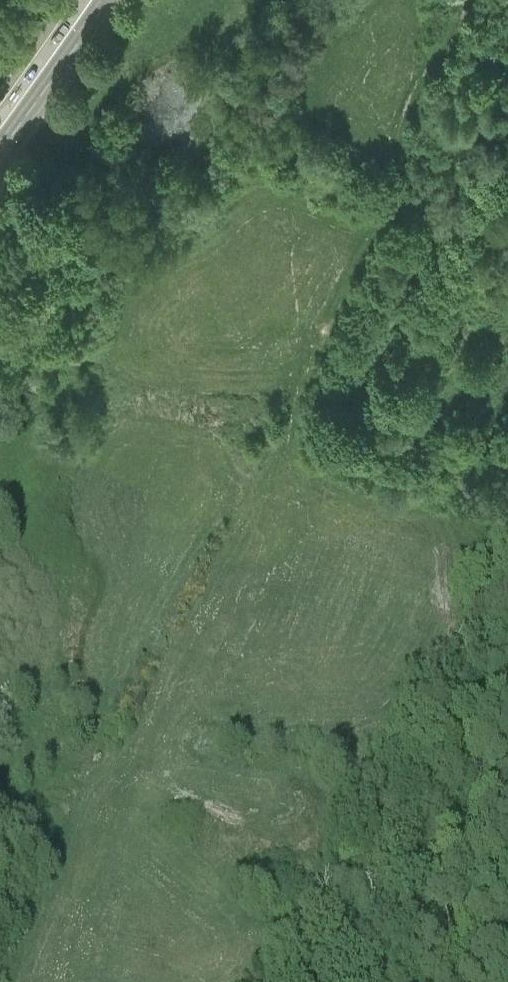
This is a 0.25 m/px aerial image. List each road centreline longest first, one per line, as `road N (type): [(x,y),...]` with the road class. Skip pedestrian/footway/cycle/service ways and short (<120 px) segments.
road 1 (primary): [(0,149),(107,0)]

